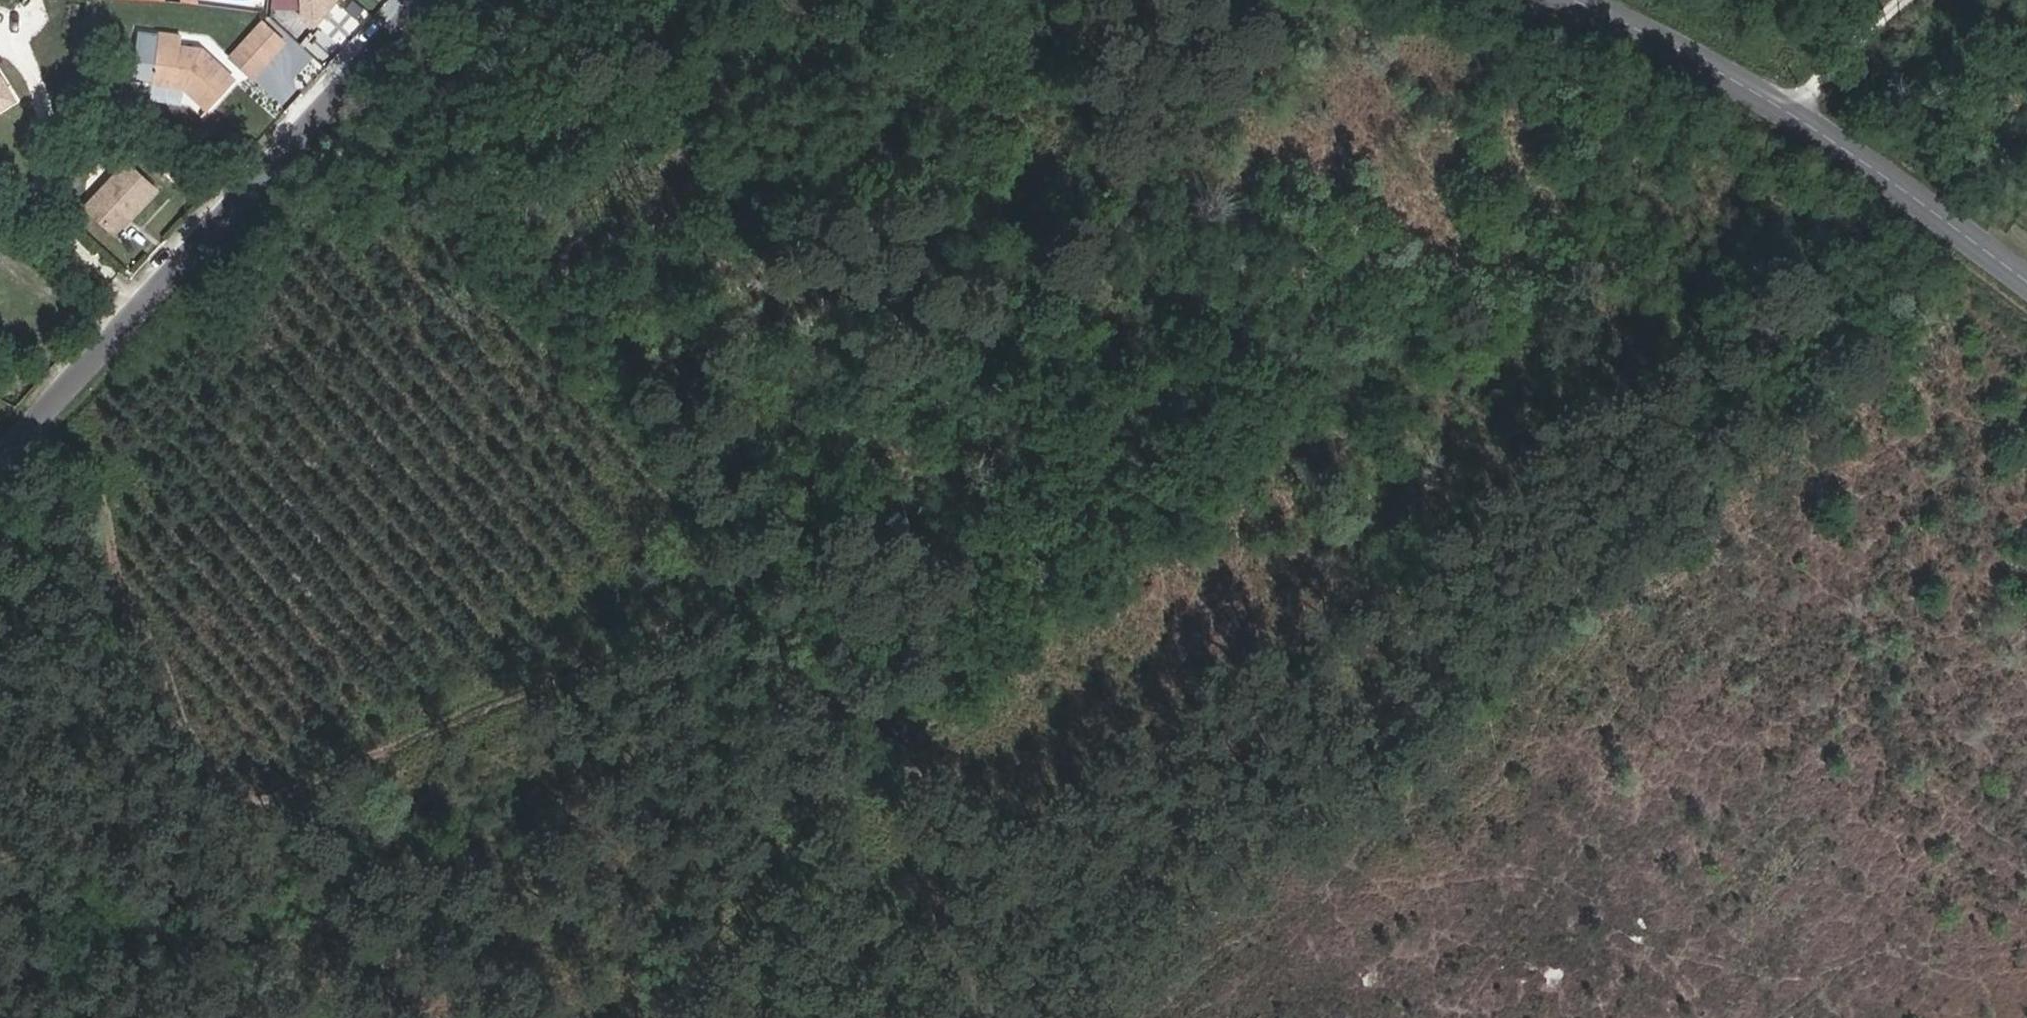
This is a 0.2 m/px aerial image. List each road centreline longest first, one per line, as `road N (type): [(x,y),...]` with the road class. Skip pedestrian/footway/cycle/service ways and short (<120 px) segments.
road 1 (residential): [(0,458),(420,0)]
road 2 (tertiary): [(2026,282),(1793,110)]
road 3 (tertiary): [(1793,110),(1577,0)]
road 4 (residential): [(1793,110),(1908,0)]

